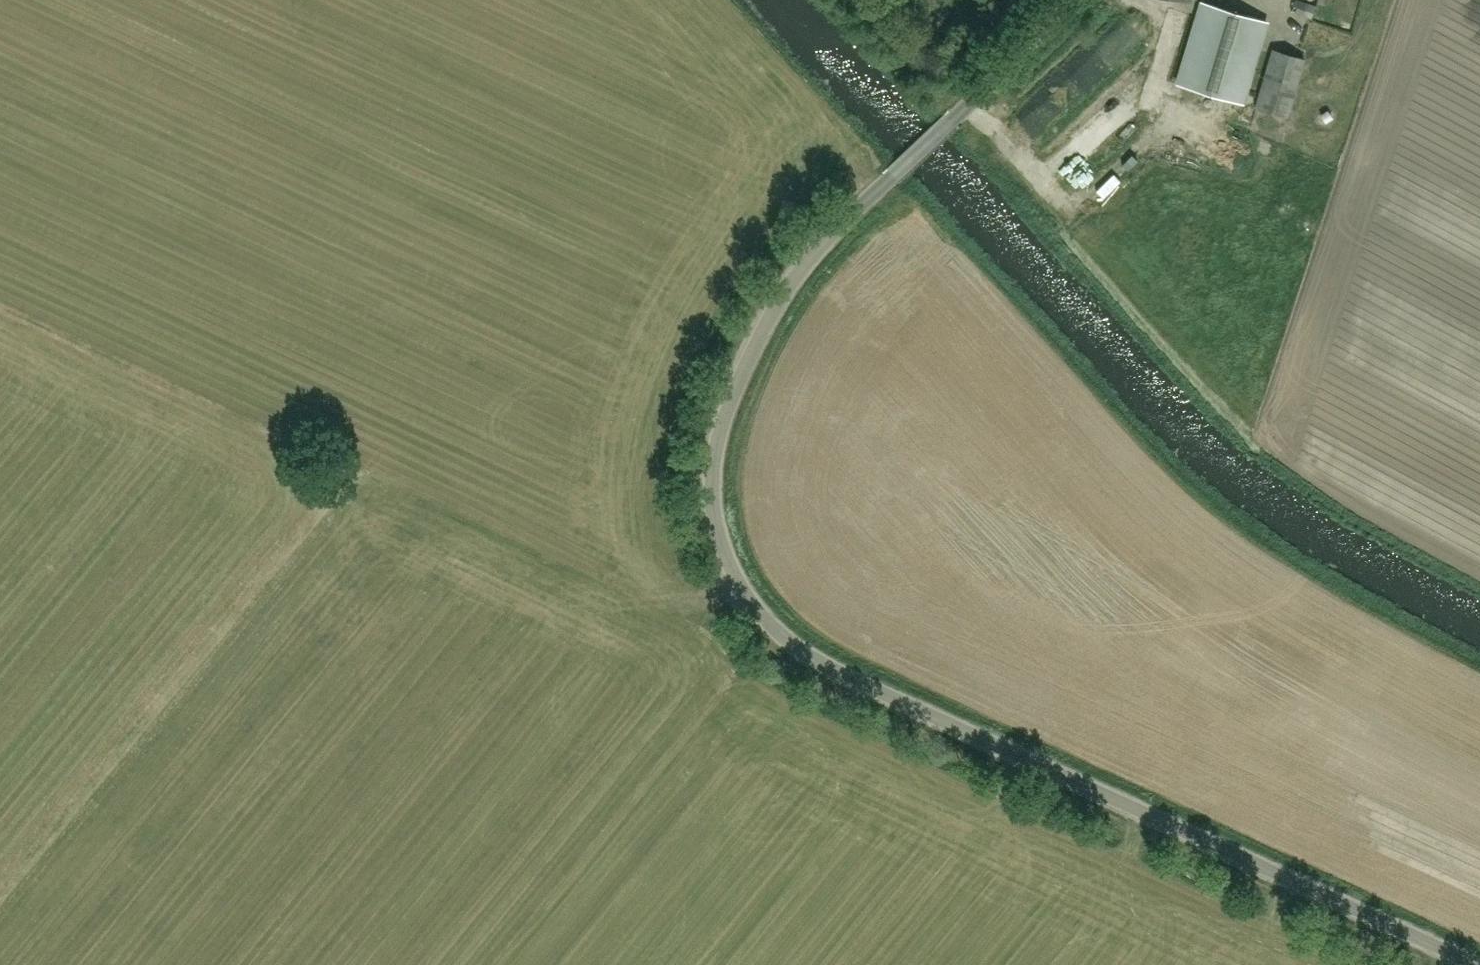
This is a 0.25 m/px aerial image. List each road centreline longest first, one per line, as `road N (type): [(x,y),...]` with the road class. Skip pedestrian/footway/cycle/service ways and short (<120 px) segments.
road 1 (unclassified): [(1477,964),(823,664),(754,608),(719,540),(714,458),(726,410),(801,268),(1074,0)]

